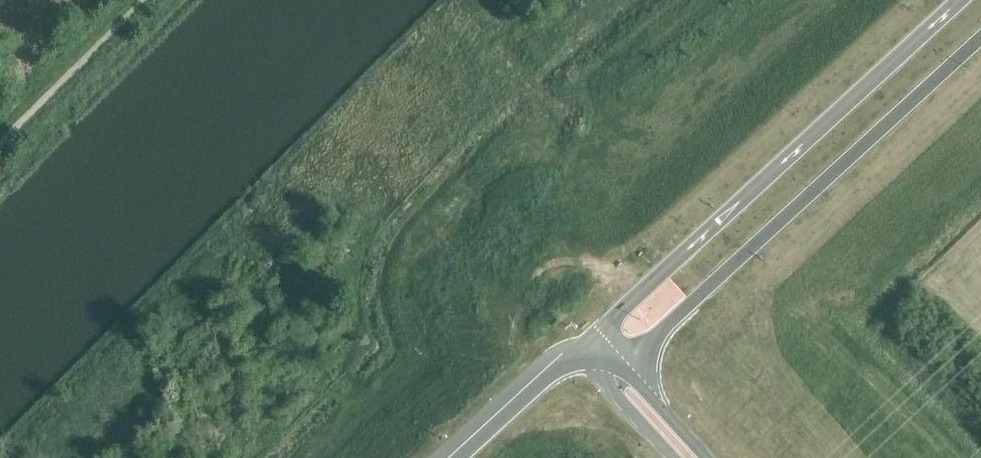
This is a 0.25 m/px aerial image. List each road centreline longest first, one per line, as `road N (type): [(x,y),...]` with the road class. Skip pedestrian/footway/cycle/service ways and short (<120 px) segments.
road 1 (tertiary): [(957,0),(596,333)]
road 2 (tertiary): [(627,368),(980,36)]
road 3 (motorway): [(576,350),(455,457)]
road 4 (secondary): [(709,457),(627,368)]

